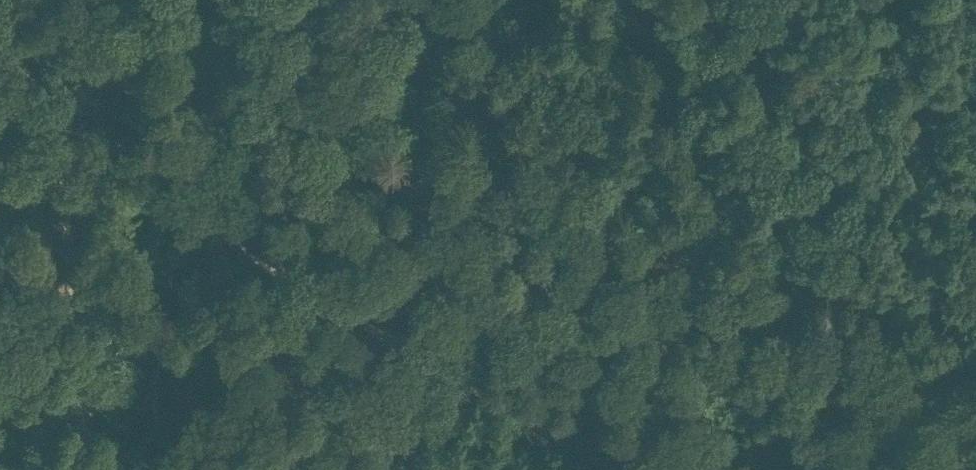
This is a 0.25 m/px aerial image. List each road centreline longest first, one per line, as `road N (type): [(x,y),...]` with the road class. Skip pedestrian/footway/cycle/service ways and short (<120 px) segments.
road 1 (track): [(225,222),(258,264),(611,469)]
road 2 (track): [(39,469),(86,415),(68,250),(66,145)]
road 3 (track): [(207,137),(244,0)]
road 4 (track): [(66,145),(202,156)]

